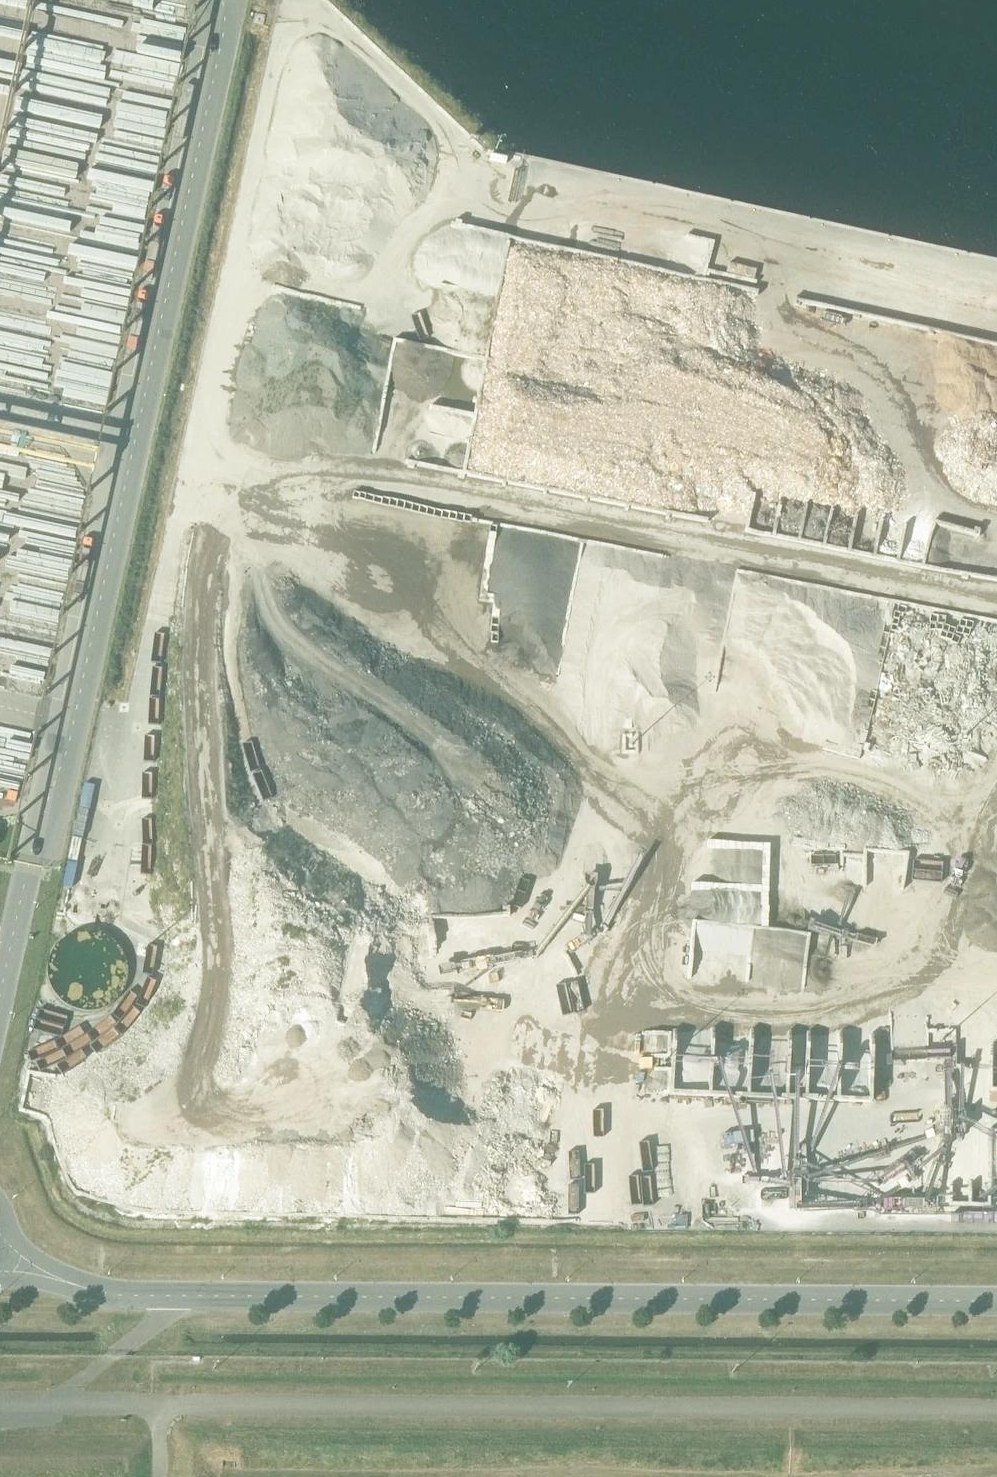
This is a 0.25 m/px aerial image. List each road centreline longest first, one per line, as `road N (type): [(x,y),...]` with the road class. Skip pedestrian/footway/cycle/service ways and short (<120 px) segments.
road 1 (unclassified): [(996,1301),(121,1295),(5,1253)]

